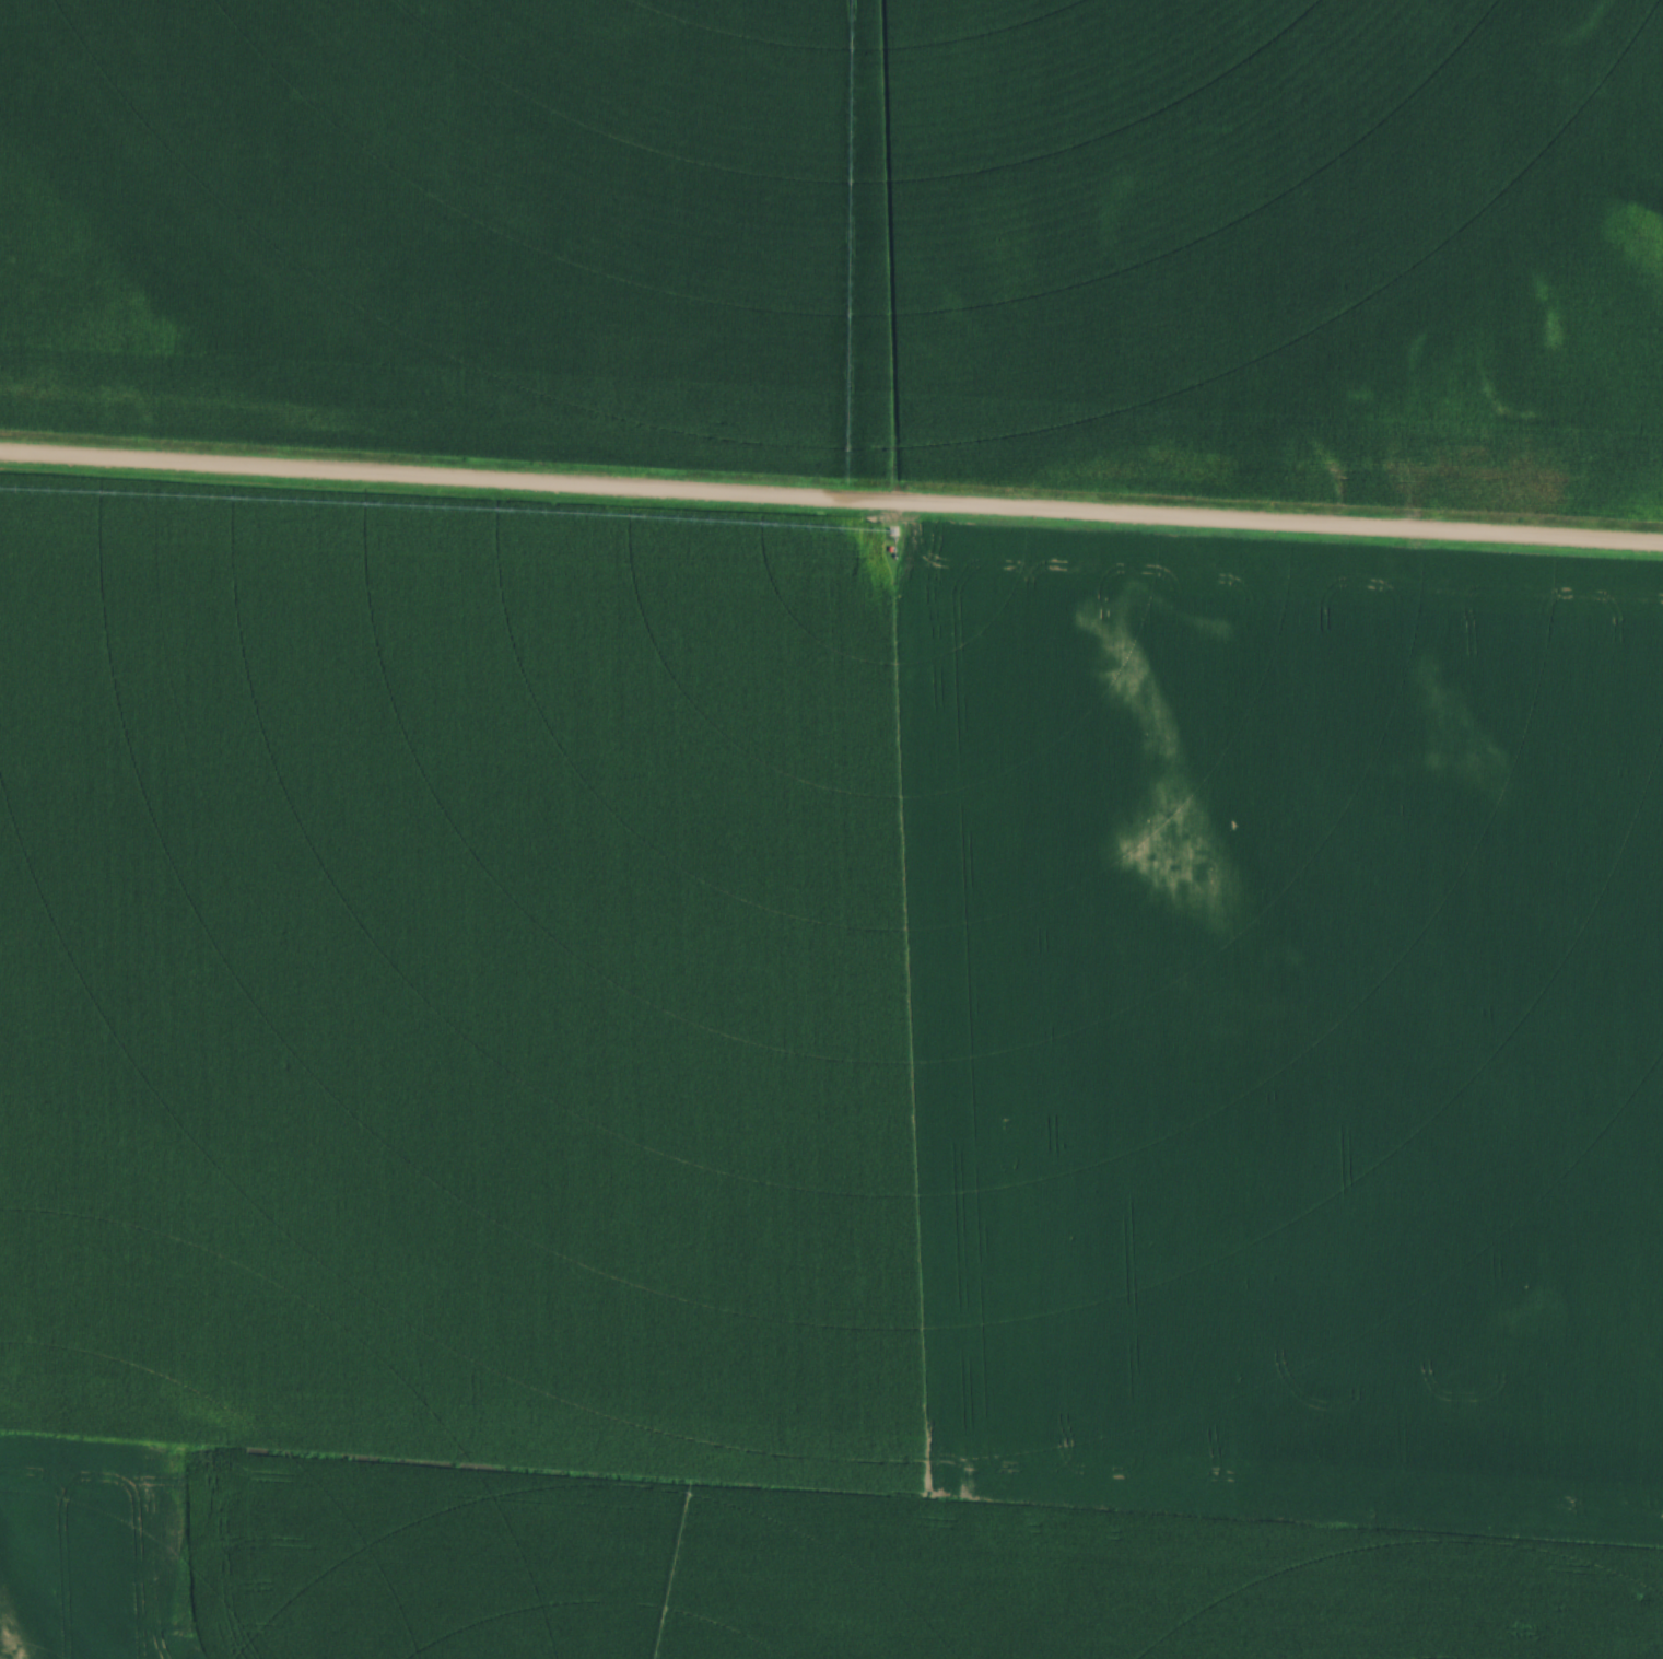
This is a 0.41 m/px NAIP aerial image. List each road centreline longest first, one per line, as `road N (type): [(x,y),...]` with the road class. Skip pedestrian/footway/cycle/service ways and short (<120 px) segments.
road 1 (residential): [(0,457),(1662,546)]

